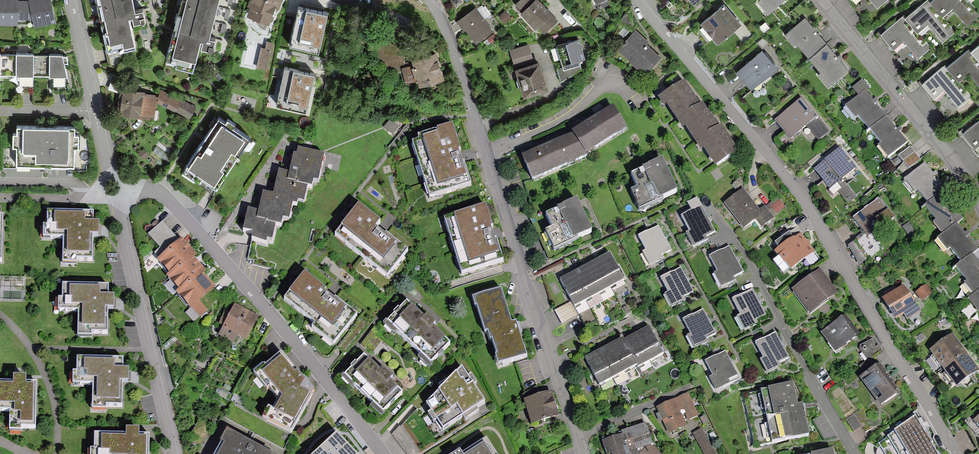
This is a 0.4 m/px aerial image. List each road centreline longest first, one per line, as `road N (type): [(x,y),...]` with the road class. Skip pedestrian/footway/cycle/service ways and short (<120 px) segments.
road 1 (residential): [(638,0),(797,191),(955,453)]
road 2 (residential): [(582,453),(433,0)]
road 3 (residential): [(113,191),(152,191),(169,200),(383,453)]
road 4 (residential): [(856,453),(718,217)]
road 5 (residential): [(172,453),(113,191)]
road 6 (residential): [(978,204),(819,0)]

